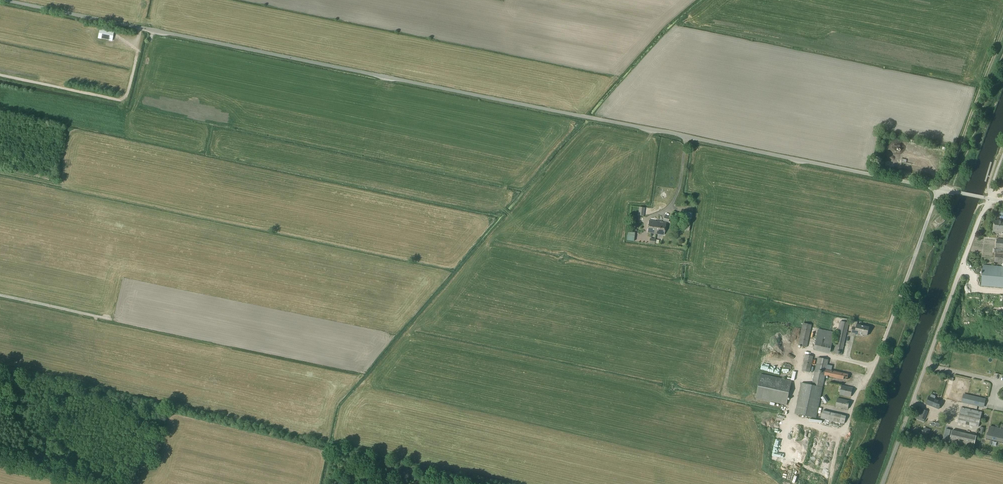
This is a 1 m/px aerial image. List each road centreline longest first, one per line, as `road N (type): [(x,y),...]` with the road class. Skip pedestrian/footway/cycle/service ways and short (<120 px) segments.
road 1 (unclassified): [(4,0),(989,199)]
road 2 (unclassified): [(905,423),(989,199)]
road 3 (track): [(1002,33),(944,190)]
road 4 (track): [(77,476),(76,449),(24,431),(5,409),(4,389)]

